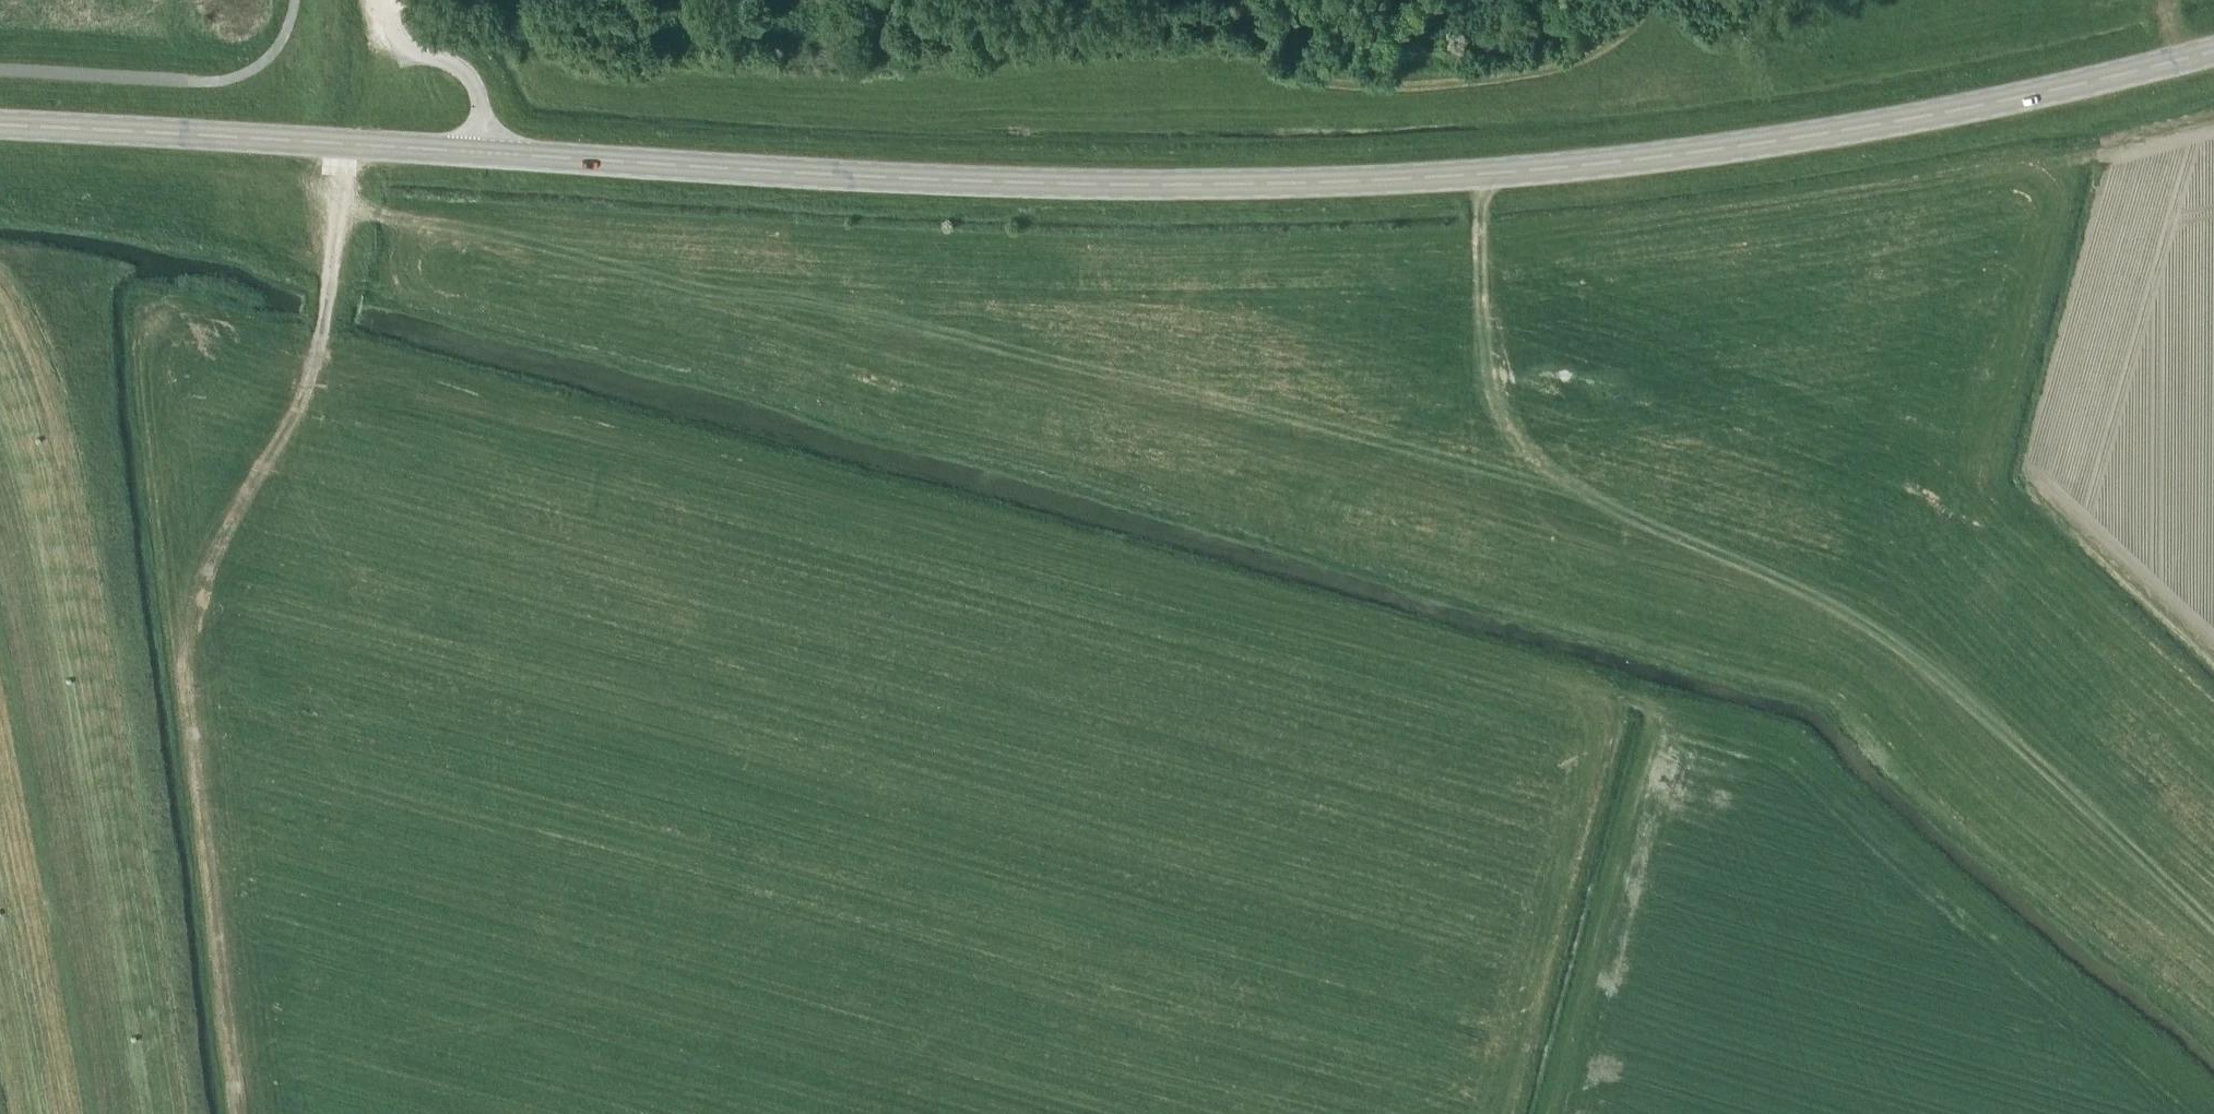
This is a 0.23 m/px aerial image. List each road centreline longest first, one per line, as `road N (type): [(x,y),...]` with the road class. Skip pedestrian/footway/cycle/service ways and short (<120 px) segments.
road 1 (secondary): [(0,123),(819,173),(1311,182),(1599,162),(1852,128),(2213,50)]

